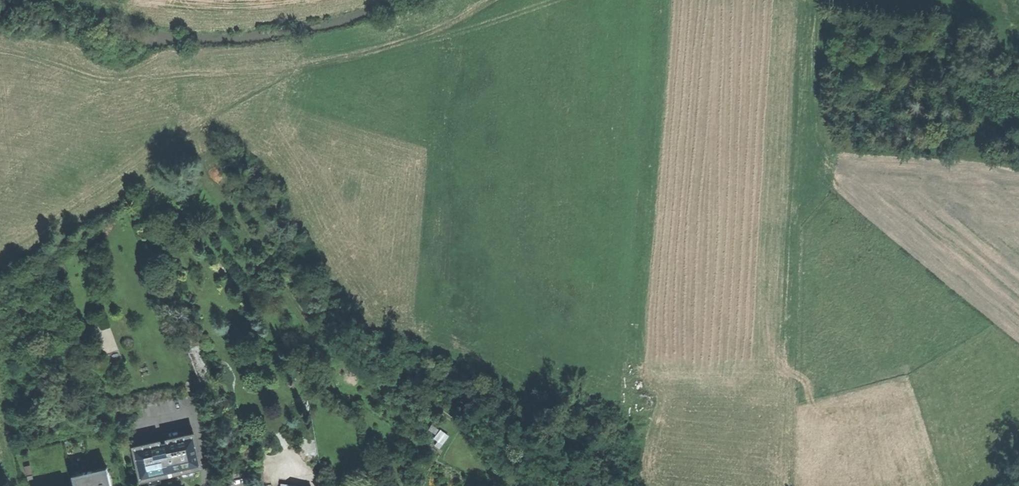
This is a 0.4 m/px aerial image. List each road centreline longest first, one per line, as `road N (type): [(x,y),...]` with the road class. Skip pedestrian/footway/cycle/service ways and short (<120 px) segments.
road 1 (track): [(0,51),(118,78),(316,71),(513,0)]

